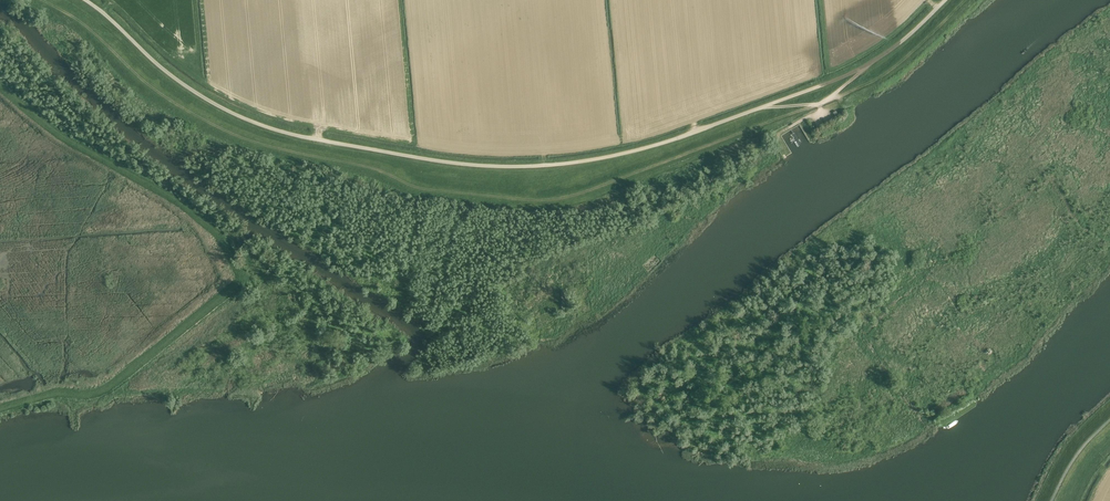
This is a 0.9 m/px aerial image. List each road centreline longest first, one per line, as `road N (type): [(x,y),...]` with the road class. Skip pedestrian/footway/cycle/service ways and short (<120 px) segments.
road 1 (track): [(965,0),(920,48),(868,84),(543,201),(428,188),(222,130),(162,94),(108,40),(42,0)]
road 2 (unclassified): [(84,0),(188,88),(267,127),(439,161),(529,166),(587,163),(669,143),(840,77),(915,33),(947,0)]

